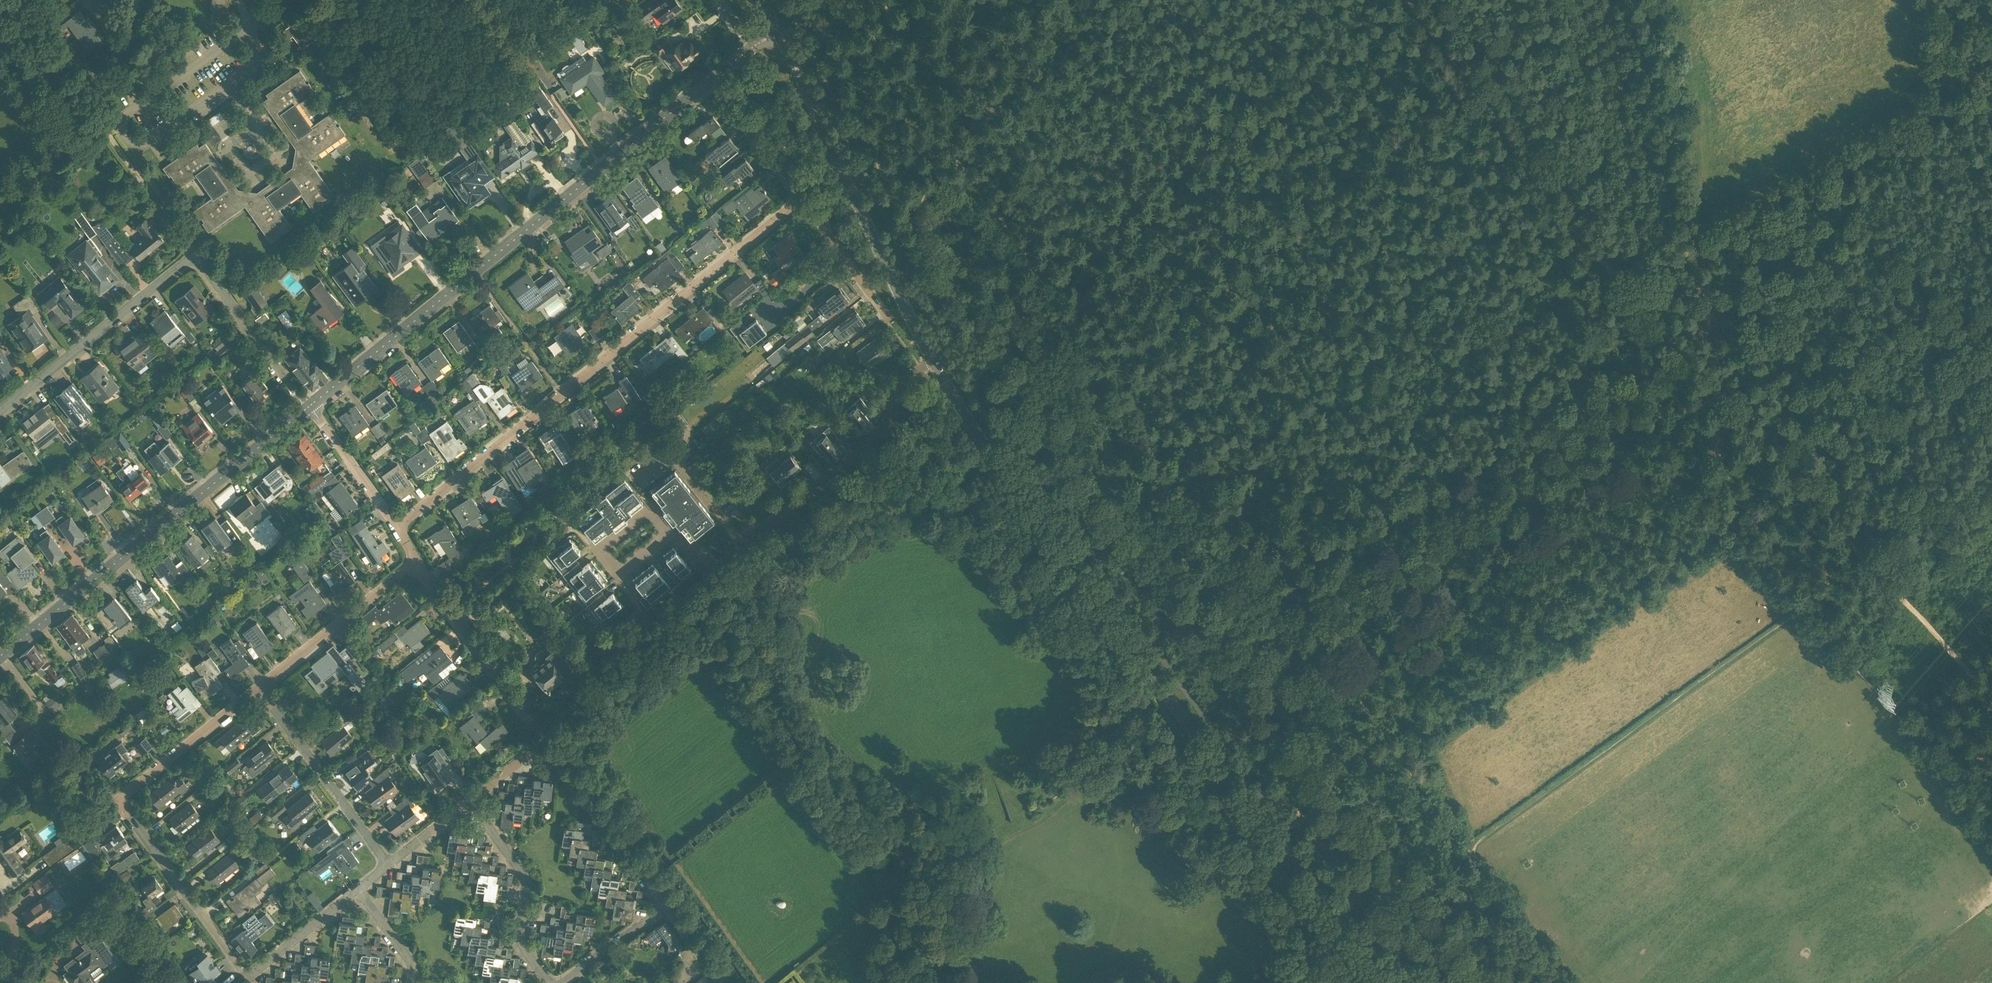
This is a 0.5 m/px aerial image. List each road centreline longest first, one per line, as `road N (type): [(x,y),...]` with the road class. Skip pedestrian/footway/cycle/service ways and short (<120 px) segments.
road 1 (secondary): [(1378,982),(1049,535),(934,361)]
road 2 (track): [(539,733),(957,401)]
road 3 (residential): [(397,527),(802,198)]
road 4 (residential): [(310,406),(714,77)]
road 5 (residential): [(310,406),(194,260),(0,411)]
road 6 (track): [(1869,565),(1594,254)]
road 7 (track): [(1643,277),(1991,79)]
road 8 (residential): [(252,974),(243,975),(123,803),(261,688)]
road 9 (residential): [(0,656),(310,406)]
road 10 (secondary): [(934,361),(779,32)]
road 11 (residential): [(934,361),(901,386),(885,428),(714,567),(699,566),(671,535)]
road 12 (track): [(1611,0),(1641,265)]
road 13 (residential): [(545,741),(415,562)]
road 14 (residential): [(388,865),(261,688)]
road 15 (residential): [(549,982),(520,939),(524,875),(469,801)]
road 16 (residential): [(667,908),(545,741)]
road 17 (residential): [(261,688),(415,562)]
road 18 (track): [(1594,254),(1482,98)]
road 19 (residential): [(286,0),(135,109)]
road 20 (track): [(1991,698),(1869,565)]
road 21 (residential): [(671,535),(647,513),(604,555),(620,572),(666,537)]
road 22 (track): [(194,260),(105,129)]
road 23 (residential): [(714,77),(802,198)]
road 24 (residential): [(397,527),(310,406)]
road 25 (residential): [(802,198),(889,318)]
road 26 (residential): [(252,974),(359,889)]
road 27 (residential): [(562,982),(667,908)]
road 28 (track): [(1482,98),(1408,0)]

